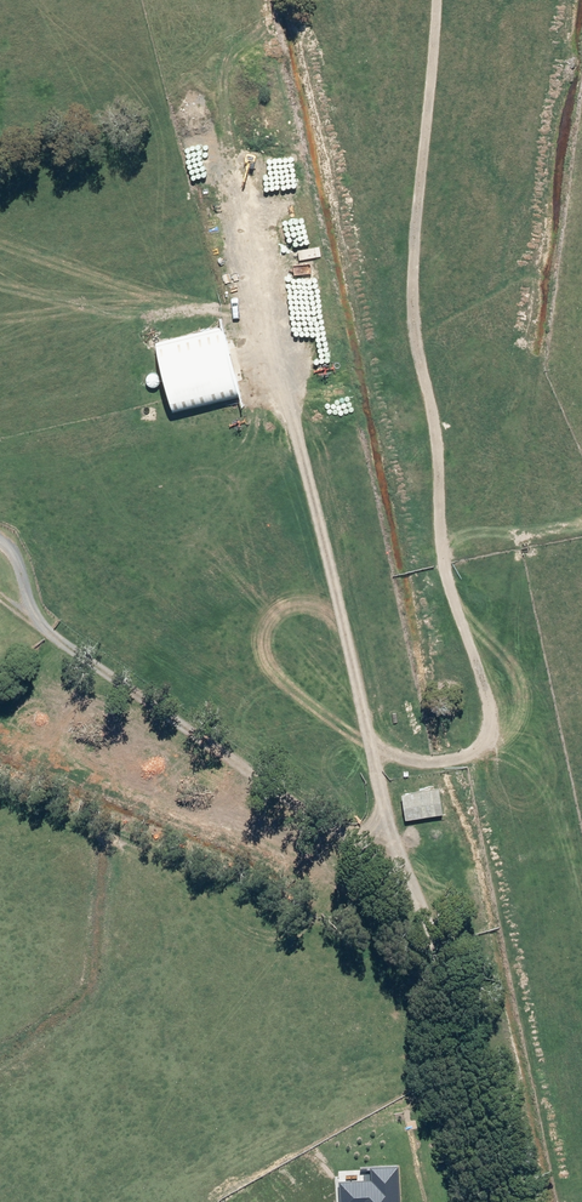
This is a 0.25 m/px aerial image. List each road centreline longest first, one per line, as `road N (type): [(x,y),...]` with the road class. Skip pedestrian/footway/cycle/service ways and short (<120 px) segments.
road 1 (track): [(0,537),(26,570),(62,650),(381,857),(433,928),(497,1201)]
road 2 (track): [(371,749),(429,761),(478,746),(495,720),(482,648),(441,541),(438,427),(416,300),(434,0)]
road 3 (track): [(381,857),(386,822),(285,353)]

